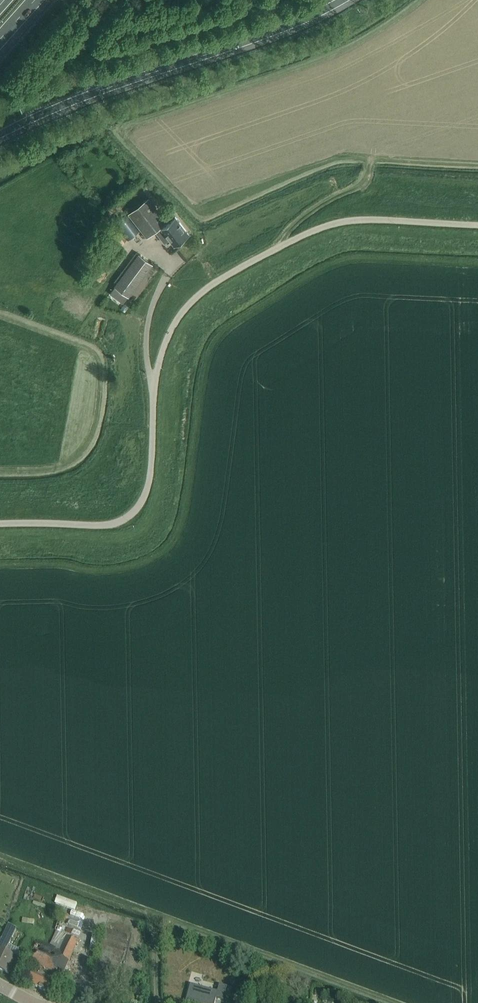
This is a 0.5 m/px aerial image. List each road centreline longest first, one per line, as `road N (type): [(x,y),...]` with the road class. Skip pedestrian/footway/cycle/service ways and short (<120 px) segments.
road 1 (unclassified): [(0,526),(96,526),(136,512),(150,486),(159,360),(174,323),(212,283),(344,220),(477,225)]
road 2 (motorway): [(0,134),(341,0)]
road 3 (track): [(283,245),(301,219),(362,185),(372,157)]

